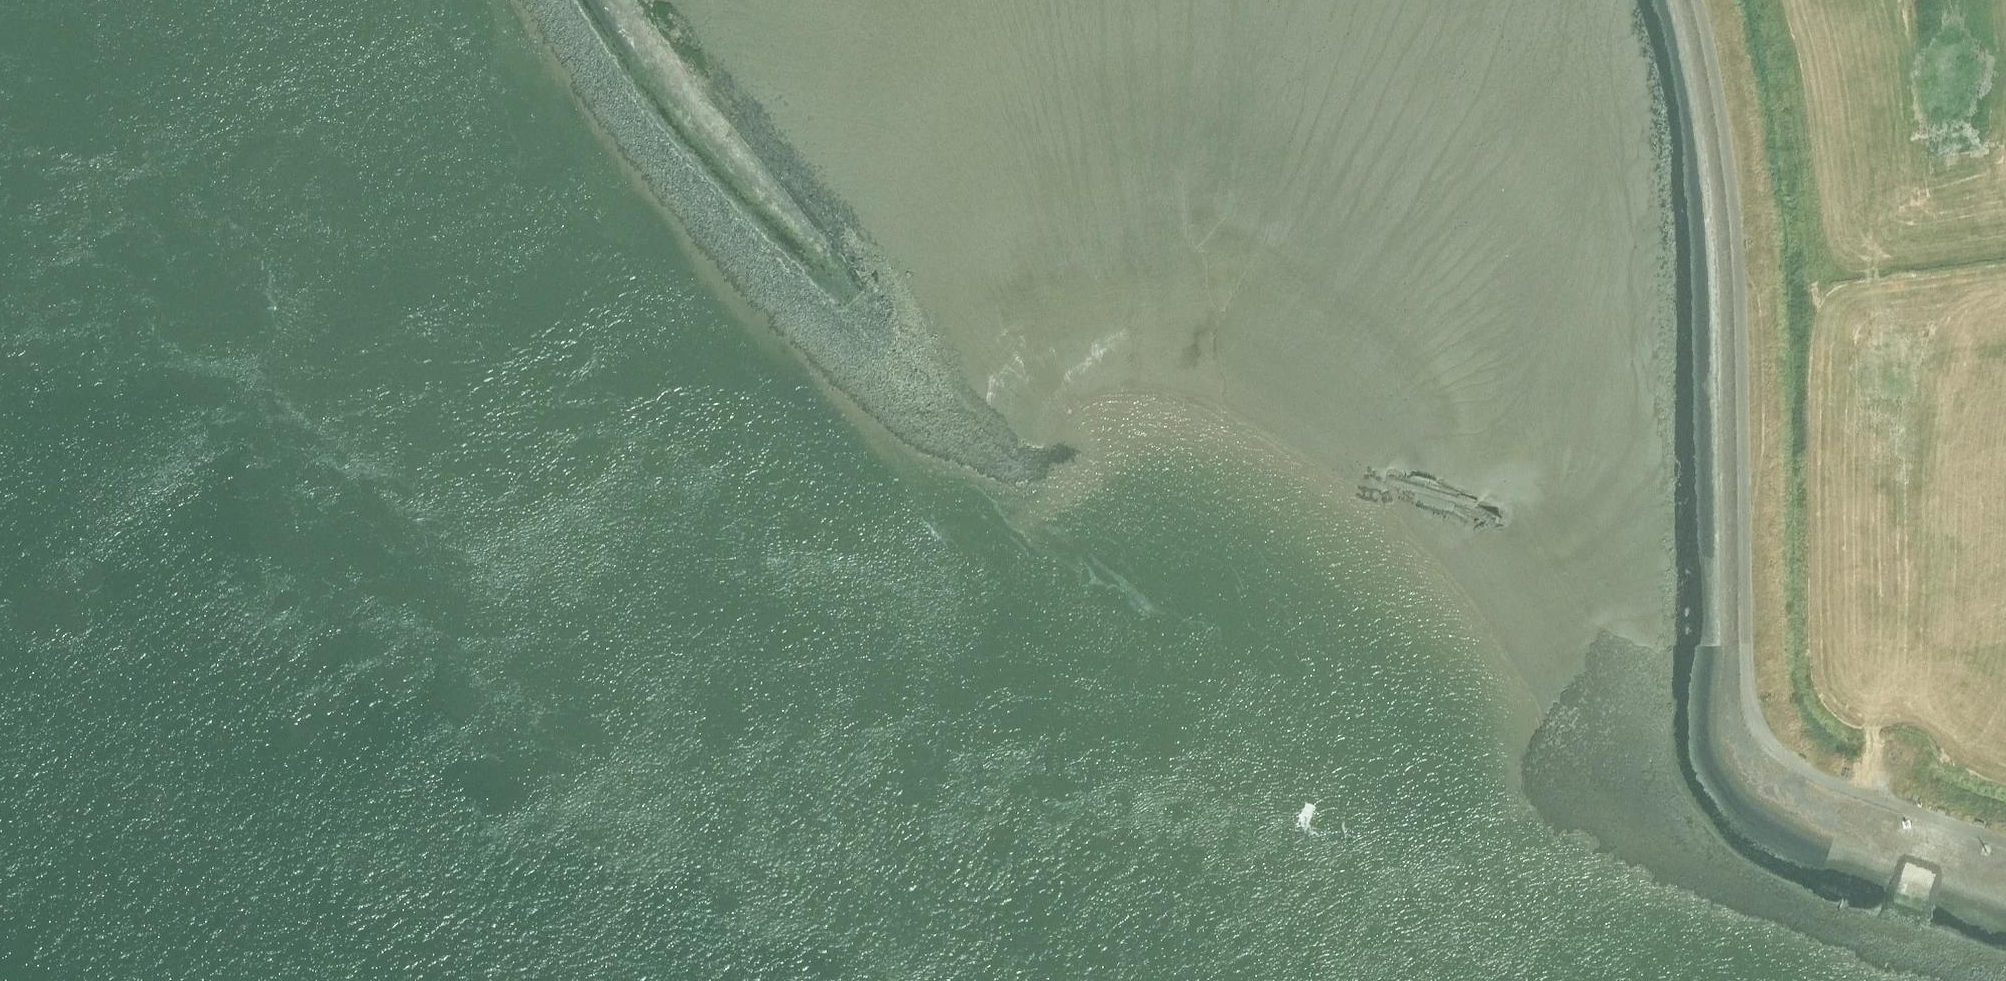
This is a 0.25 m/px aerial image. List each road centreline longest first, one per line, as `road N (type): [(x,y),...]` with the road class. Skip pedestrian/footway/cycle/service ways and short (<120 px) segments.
road 1 (unclassified): [(1694,0),(1733,224),(1761,727),(1801,768),(2005,843)]

